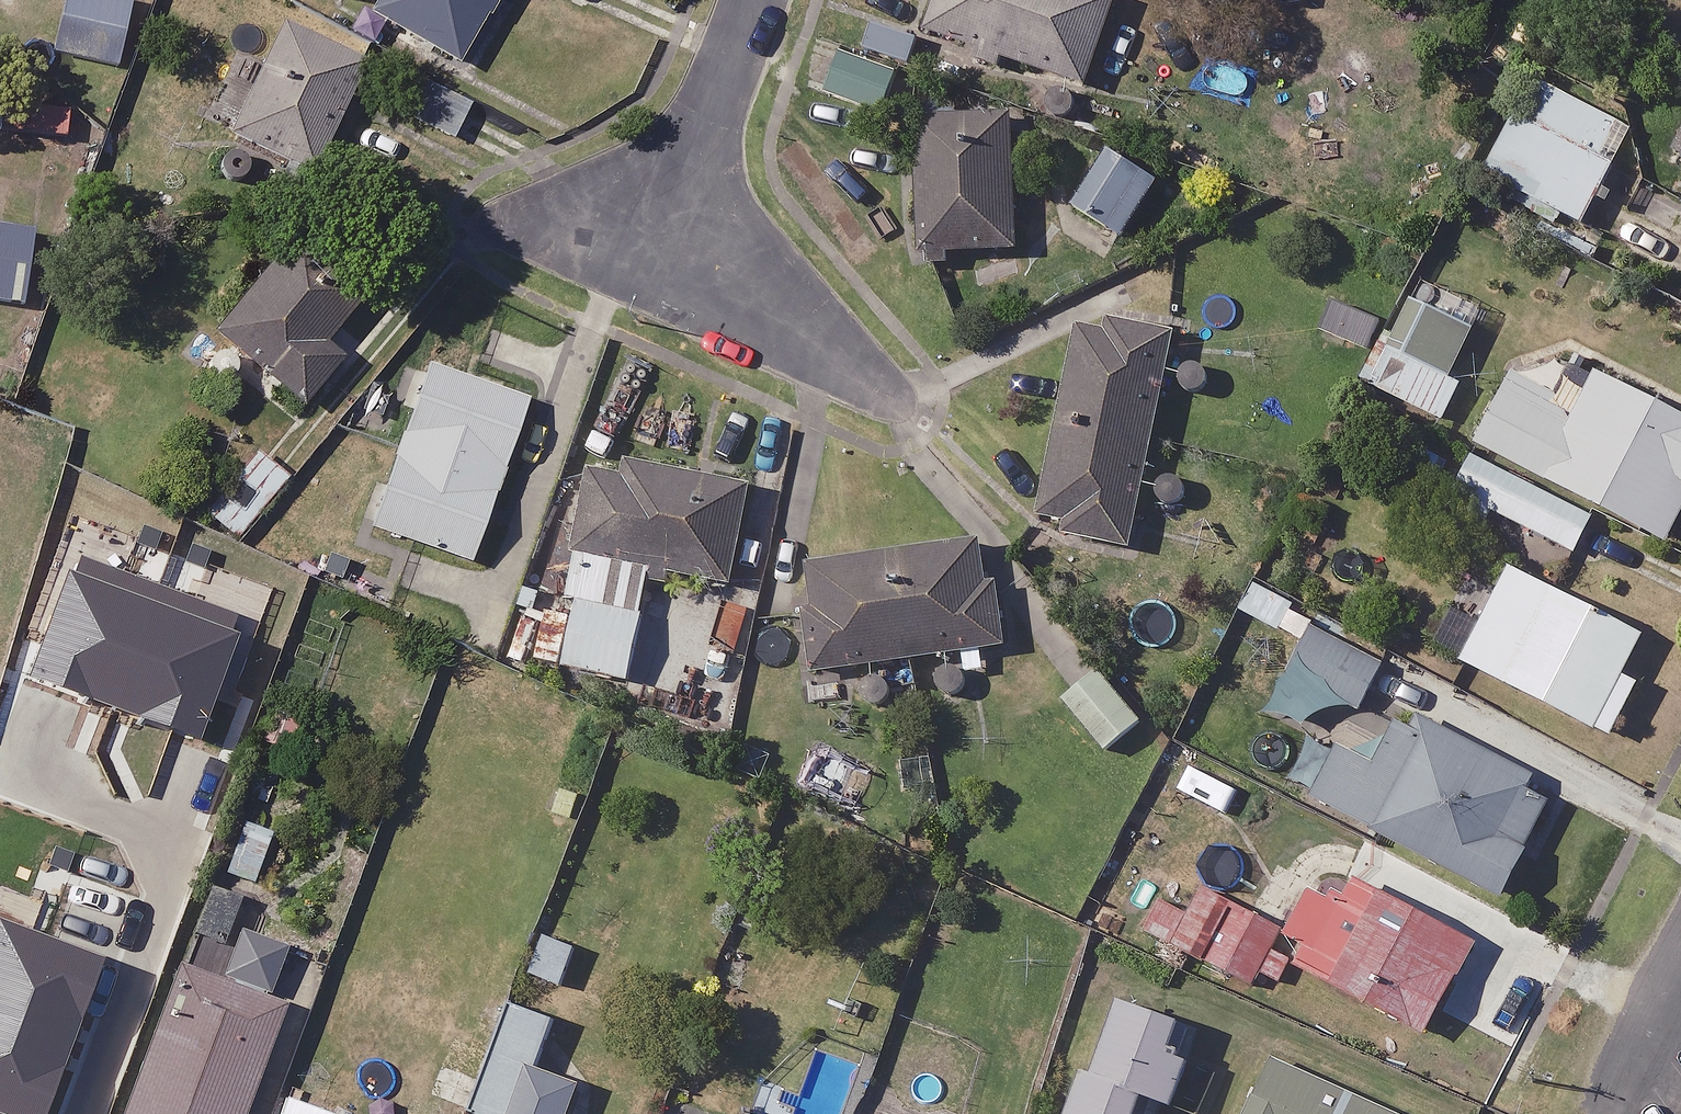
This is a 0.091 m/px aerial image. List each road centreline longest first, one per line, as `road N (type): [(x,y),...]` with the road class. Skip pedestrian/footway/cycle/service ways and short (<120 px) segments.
road 1 (residential): [(660,243),(753,0)]
road 2 (residential): [(660,243),(880,381)]

